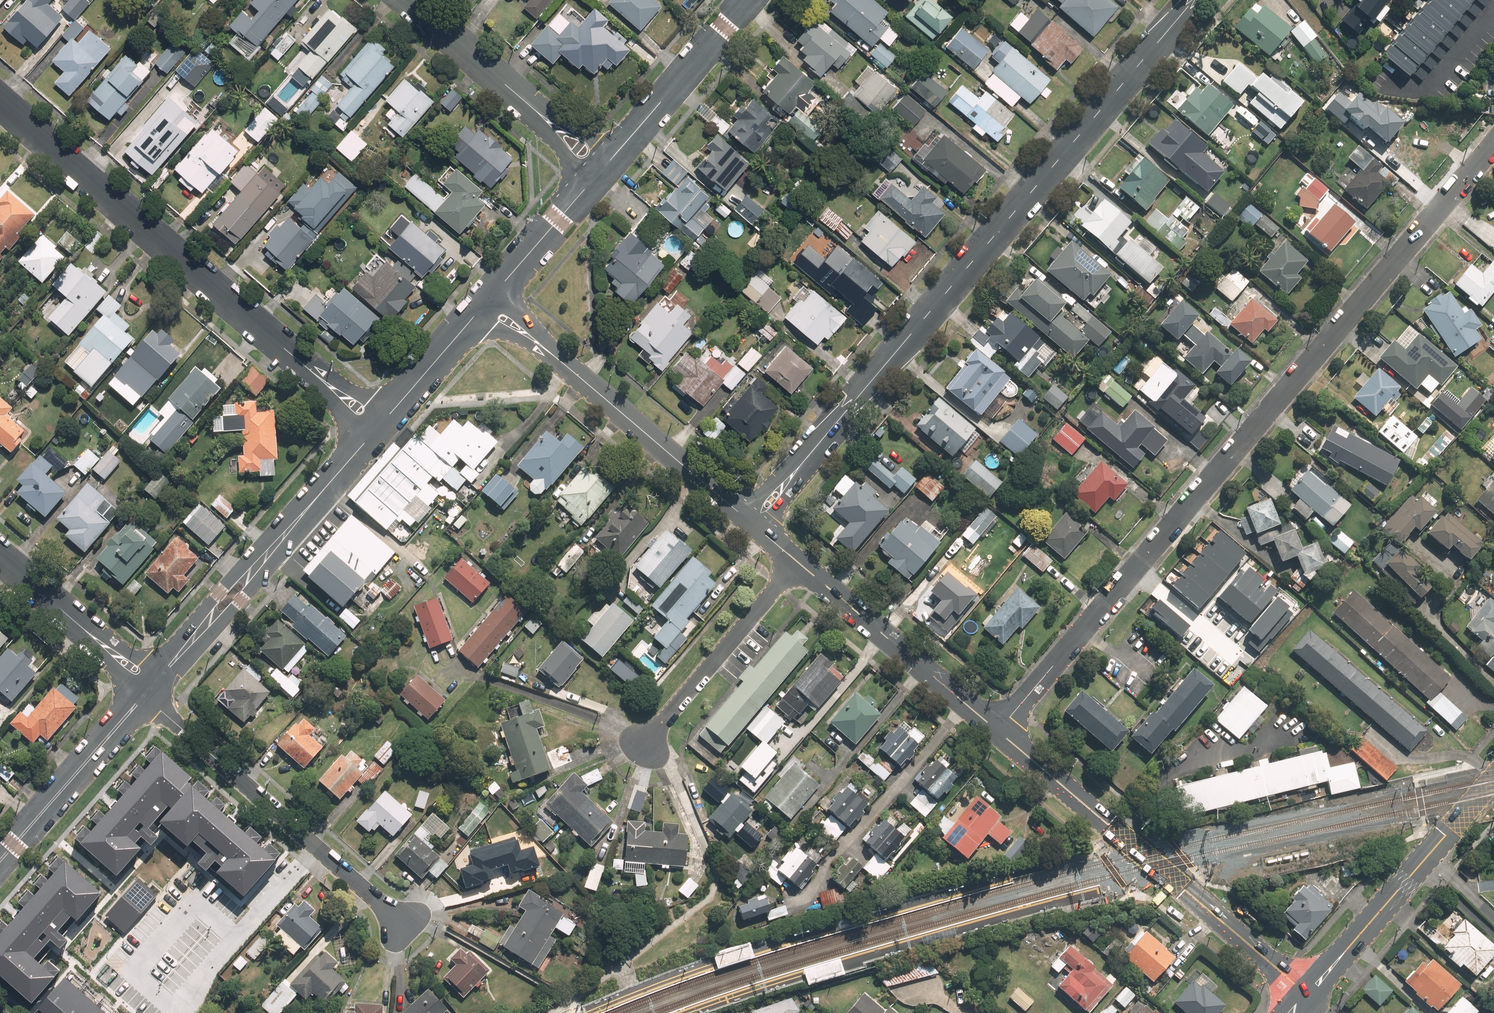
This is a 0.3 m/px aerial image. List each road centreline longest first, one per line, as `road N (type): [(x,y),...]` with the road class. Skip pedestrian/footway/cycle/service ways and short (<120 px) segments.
road 1 (residential): [(998,732),(1493,140)]
road 2 (residential): [(752,521),(1193,0)]
road 3 (residential): [(1308,996),(998,732)]
road 4 (residential): [(0,99),(285,350)]
road 5 (residential): [(147,690),(403,927)]
road 6 (residential): [(369,438),(242,603),(147,690)]
road 7 (residential): [(147,690),(219,591),(369,438)]
road 8 (tertiary): [(1493,779),(1308,996)]
road 9 (residential): [(998,732),(801,563)]
road 10 (residential): [(409,0),(605,168)]
road 11 (residential): [(752,521),(557,358)]
road 12 (residential): [(647,743),(801,563)]
road 13 (residential): [(147,690),(0,861)]
road 14 (residential): [(605,168),(749,0)]
road 15 (residential): [(0,556),(147,690)]
road 16 (residential): [(500,290),(605,168)]
road 17 (residential): [(389,414),(478,315)]
road 18 (residential): [(285,350),(389,414)]
road 19 (residential): [(369,438),(285,350)]

